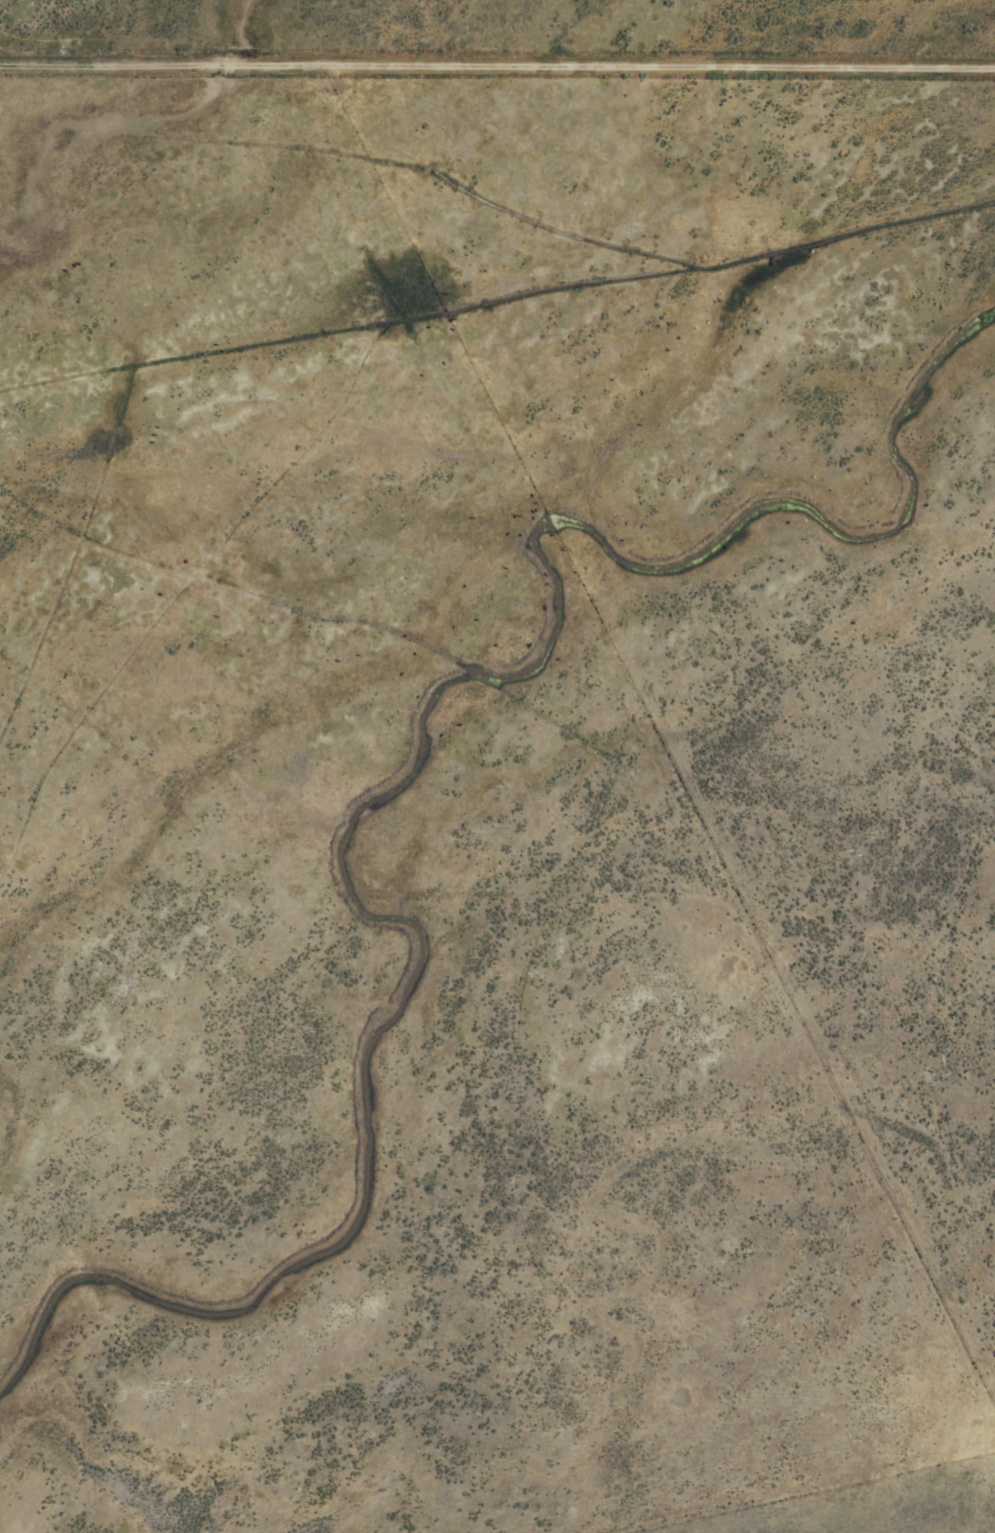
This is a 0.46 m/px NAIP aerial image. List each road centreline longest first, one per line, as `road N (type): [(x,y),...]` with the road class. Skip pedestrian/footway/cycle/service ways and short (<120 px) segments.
road 1 (residential): [(994,64),(0,56)]

